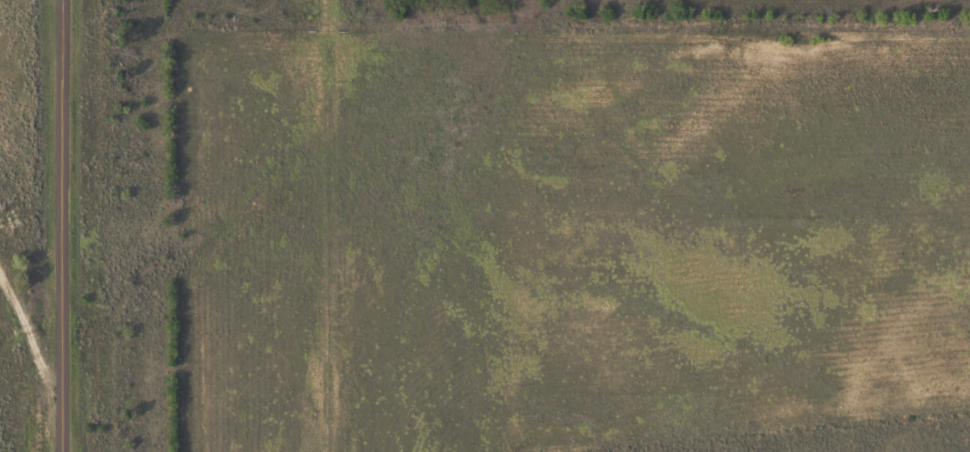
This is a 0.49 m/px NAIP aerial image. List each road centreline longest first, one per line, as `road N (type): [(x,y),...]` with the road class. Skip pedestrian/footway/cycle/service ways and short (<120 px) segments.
road 1 (secondary): [(64,451),(64,0)]

